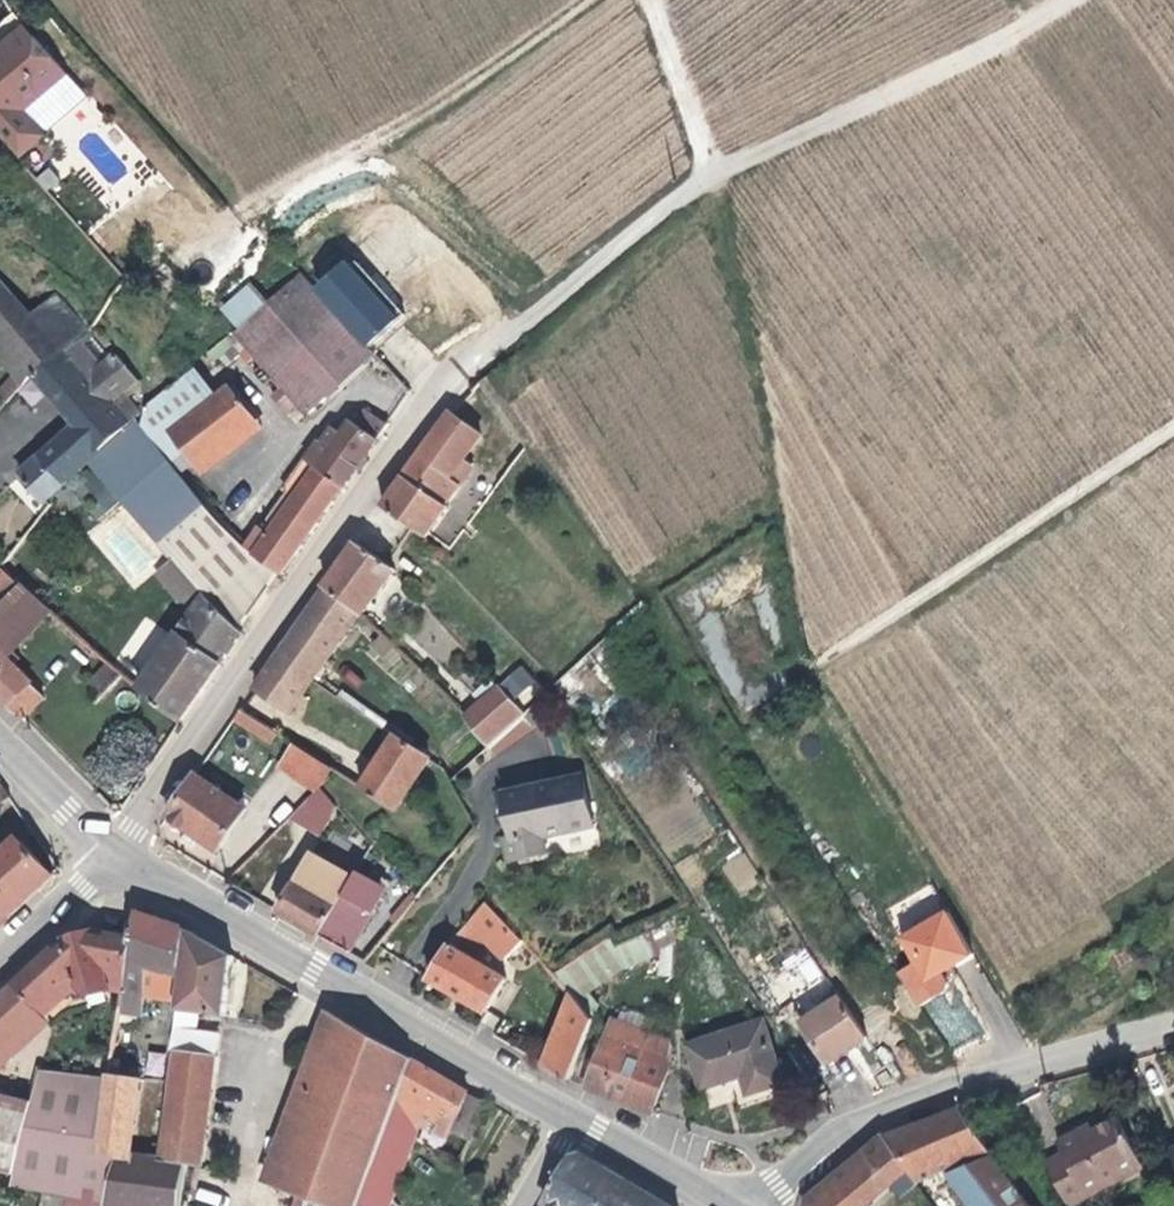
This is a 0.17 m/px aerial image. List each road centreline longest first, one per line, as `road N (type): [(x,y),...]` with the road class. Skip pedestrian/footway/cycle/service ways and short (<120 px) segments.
road 1 (residential): [(484,343),(459,360),(413,417),(127,822),(116,858)]
road 2 (track): [(1075,0),(1029,32),(791,141),(714,168),(653,0)]
road 3 (tertiary): [(116,858),(567,1116)]
road 4 (residential): [(1173,1030),(874,1115),(735,1205)]
road 5 (unclassified): [(714,168),(484,343)]
road 6 (tertiary): [(567,1116),(724,1205)]
road 7 (tertiary): [(0,741),(116,858)]
road 8 (tertiary): [(0,964),(116,858)]

